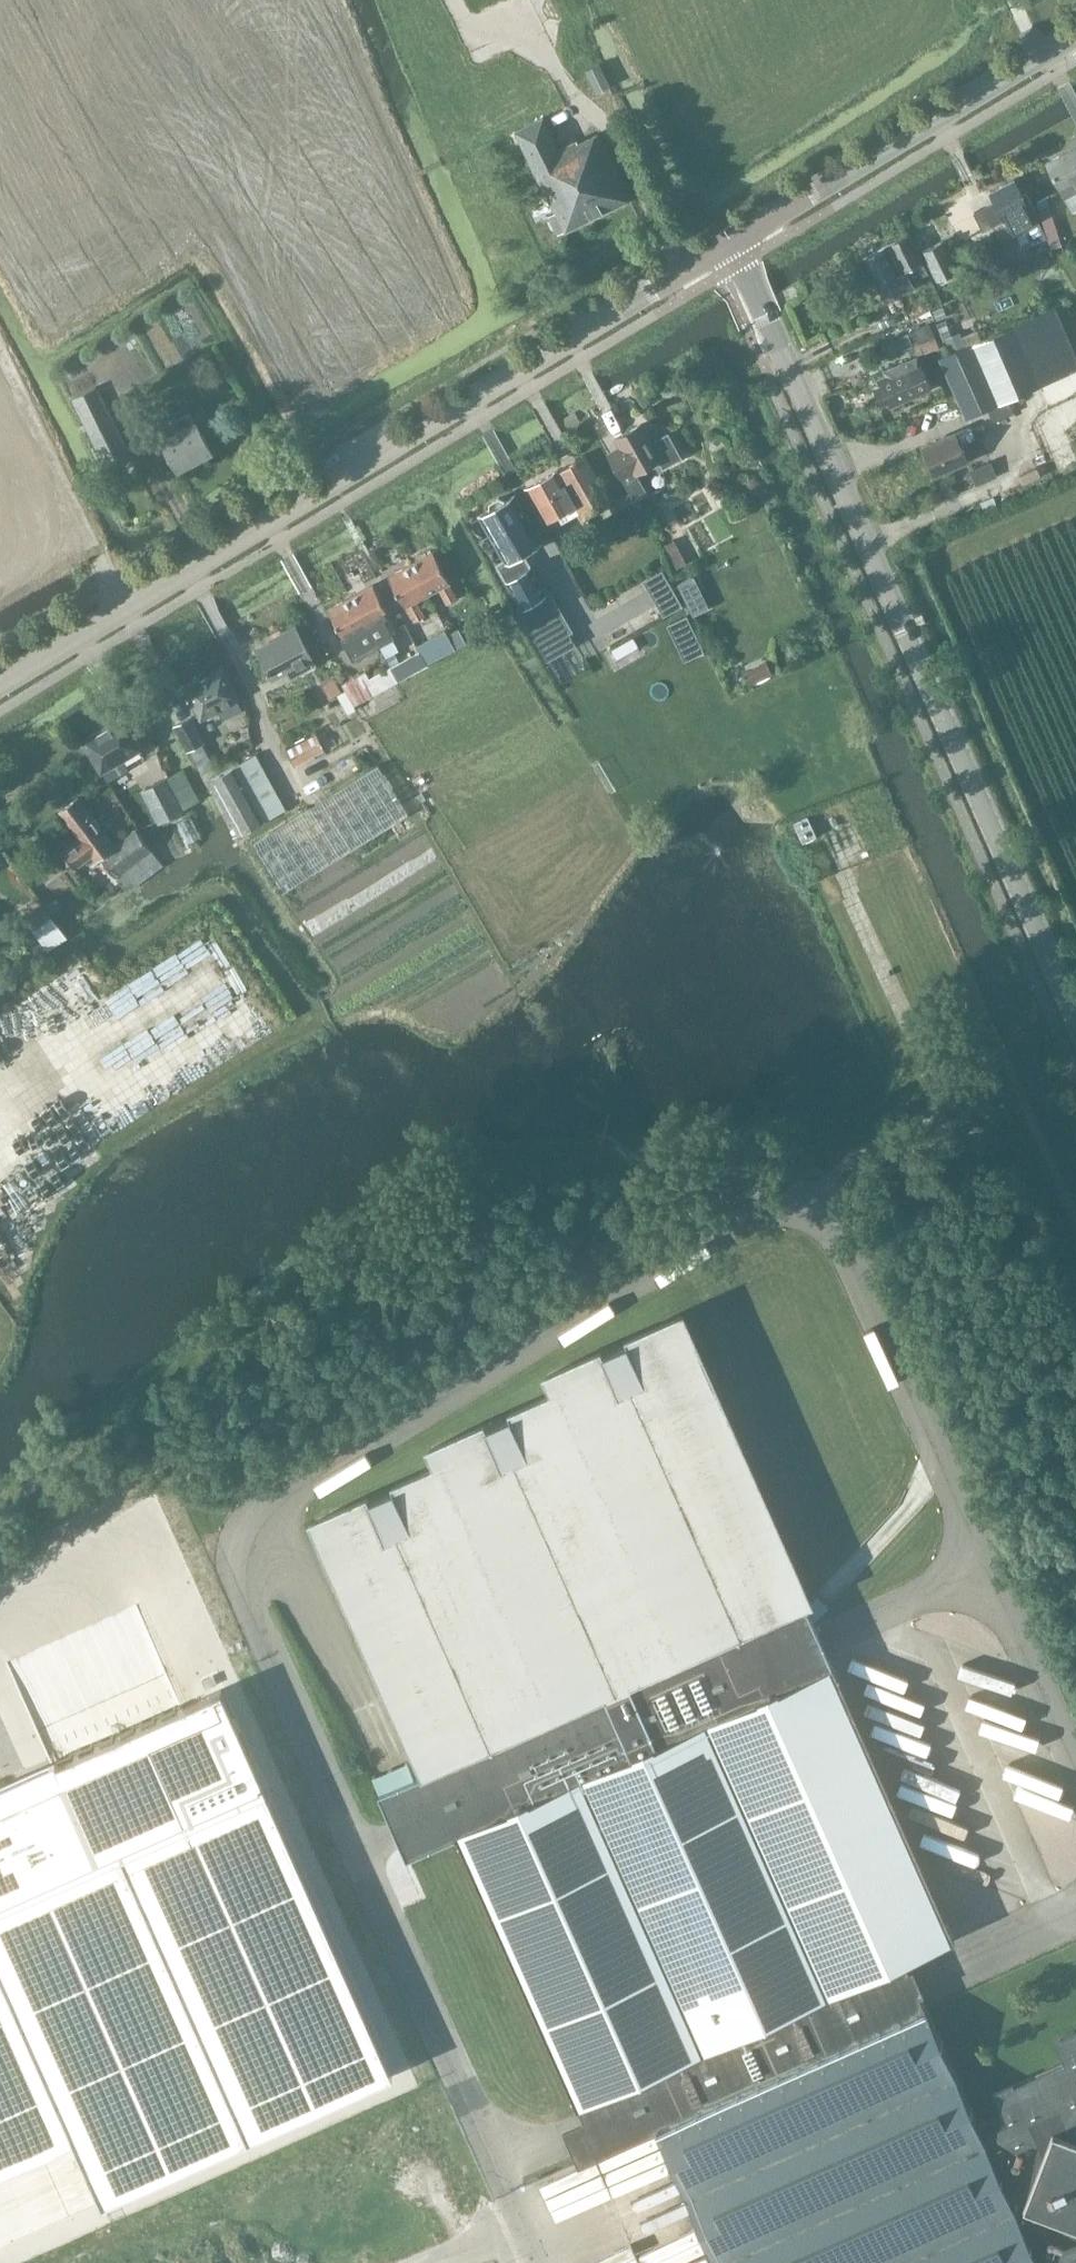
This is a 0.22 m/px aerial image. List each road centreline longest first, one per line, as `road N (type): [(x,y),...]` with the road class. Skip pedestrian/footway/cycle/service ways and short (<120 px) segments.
road 1 (unclassified): [(1075,1780),(832,1233),(803,1206),(756,1214),(259,1505),(235,1542),(235,1591),(537,2262)]
road 2 (tertiary): [(0,684),(727,245)]
road 3 (tertiary): [(1075,1015),(727,245)]
road 4 (track): [(814,1213),(860,1155),(942,1118),(927,1063),(850,898),(835,831)]
road 5 (tertiary): [(727,245),(1075,35)]
road 6 (track): [(125,606),(0,351)]

